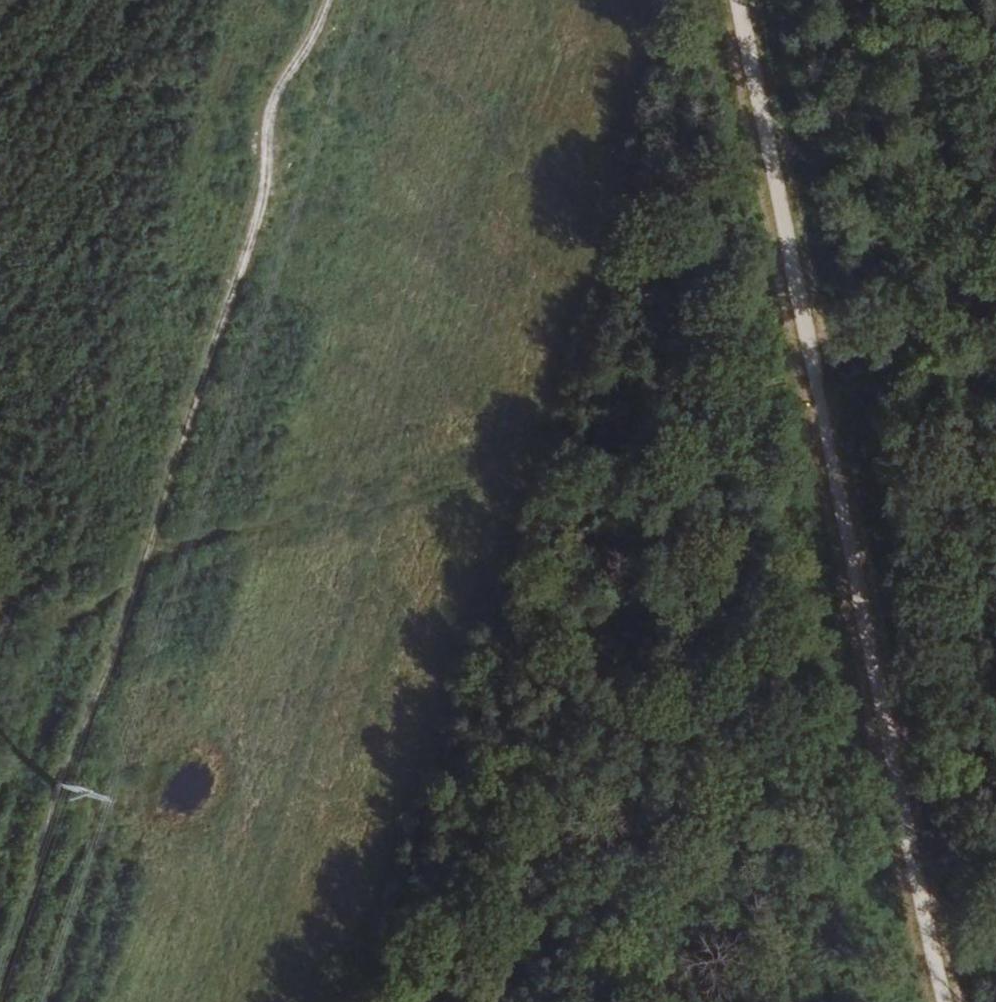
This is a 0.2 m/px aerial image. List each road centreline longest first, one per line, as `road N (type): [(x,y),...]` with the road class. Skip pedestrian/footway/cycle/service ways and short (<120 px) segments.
road 1 (track): [(325,0),(311,40),(265,116),(262,200),(100,689),(57,780),(0,983)]
road 2 (track): [(954,1001),(808,372),(736,0)]

